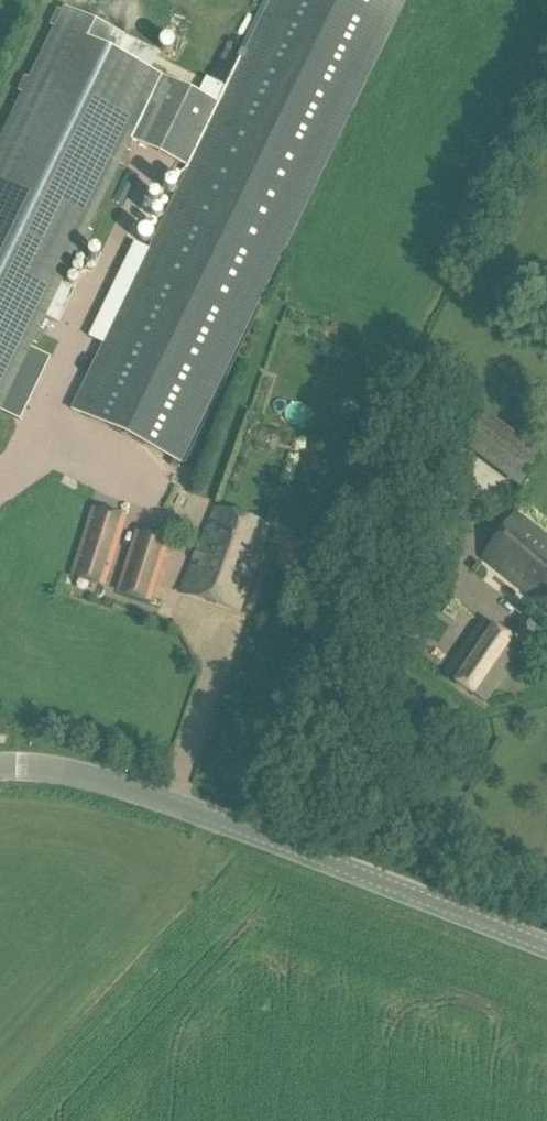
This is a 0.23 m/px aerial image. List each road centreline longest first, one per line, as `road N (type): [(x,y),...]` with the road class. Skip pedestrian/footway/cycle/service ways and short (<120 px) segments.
road 1 (tertiary): [(546,944),(109,779),(0,765)]

